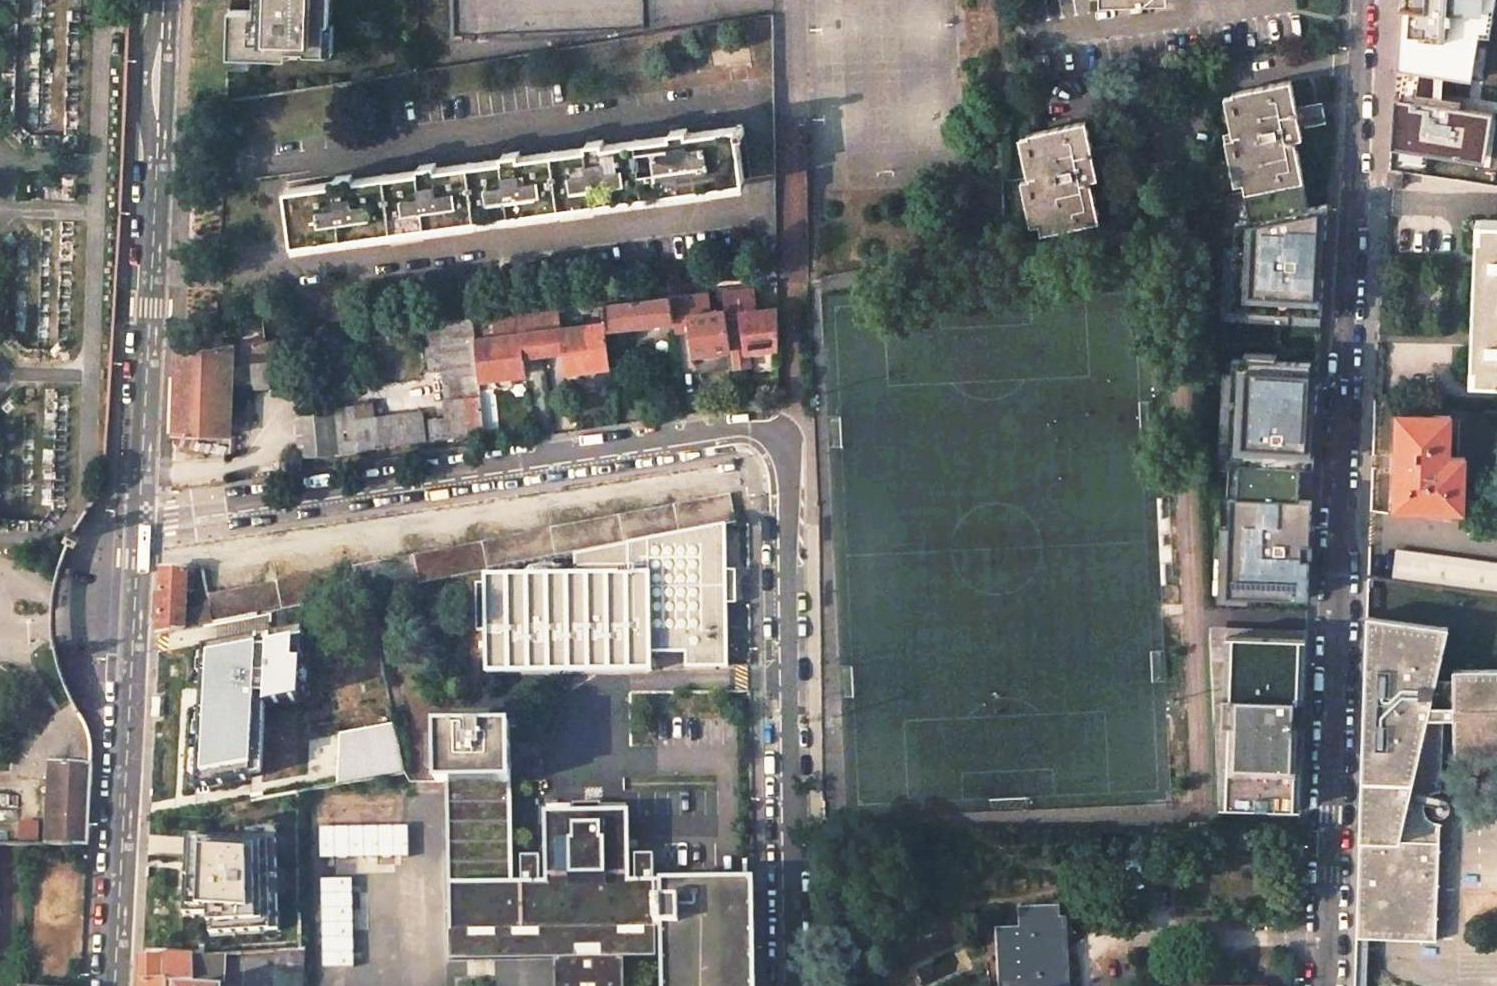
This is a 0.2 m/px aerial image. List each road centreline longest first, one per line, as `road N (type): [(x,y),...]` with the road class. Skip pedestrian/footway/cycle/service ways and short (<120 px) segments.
road 1 (residential): [(1323,985),(1362,0)]
road 2 (unclassified): [(788,442),(762,426),(136,520)]
road 3 (residential): [(793,985),(788,442)]
road 4 (residential): [(160,0),(136,520)]
road 5 (residential): [(136,520),(112,985)]

